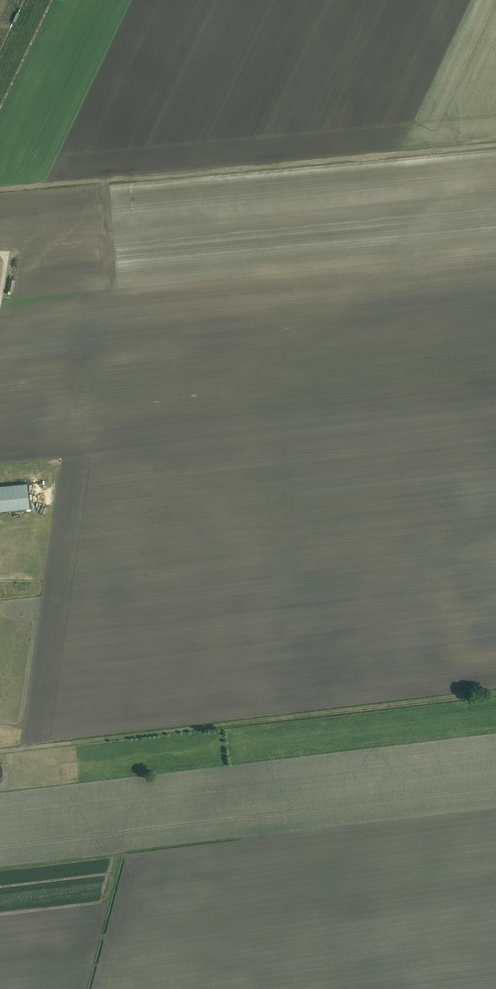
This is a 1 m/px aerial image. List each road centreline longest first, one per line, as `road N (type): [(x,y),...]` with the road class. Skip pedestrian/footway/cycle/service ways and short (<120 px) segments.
road 1 (track): [(0,751),(495,693)]
road 2 (track): [(495,142),(0,189)]

